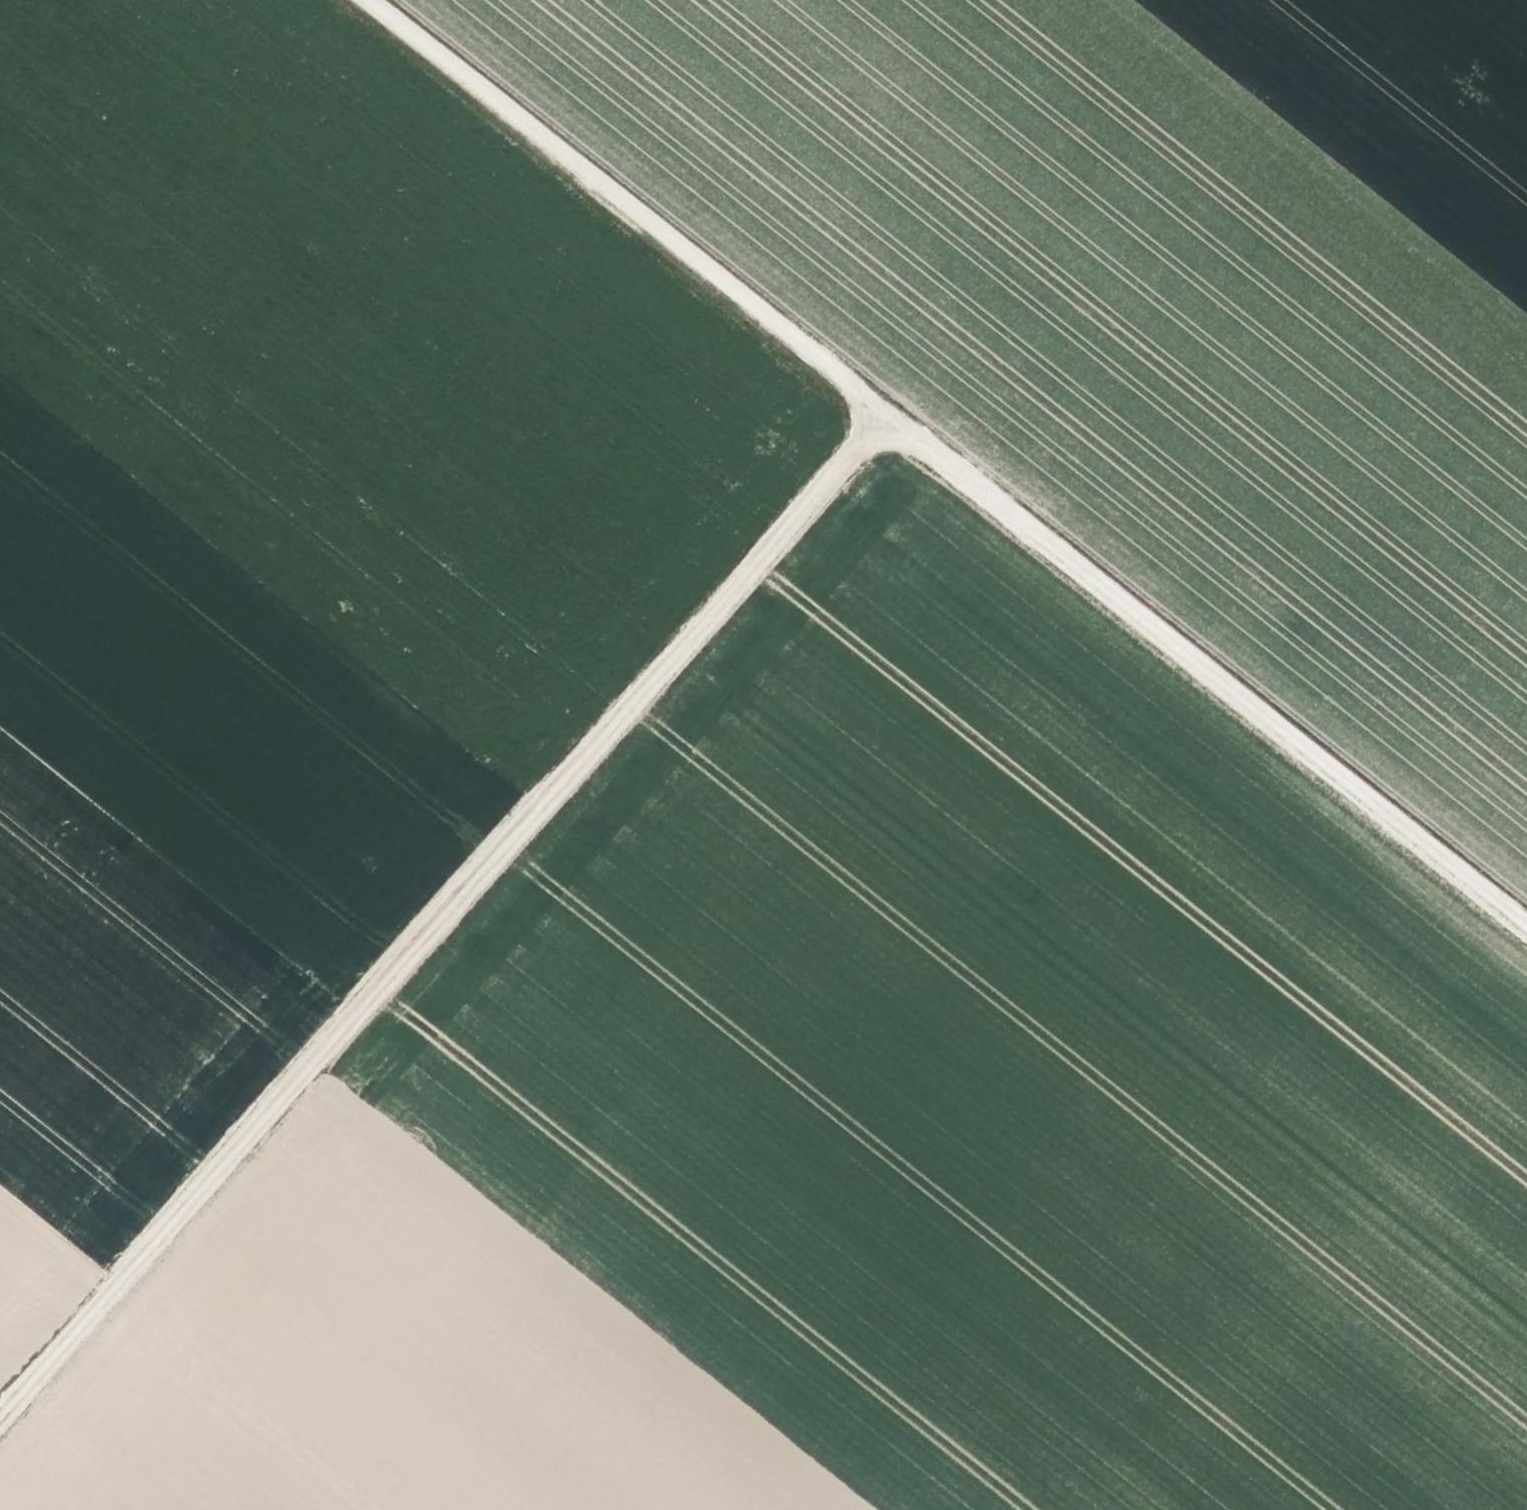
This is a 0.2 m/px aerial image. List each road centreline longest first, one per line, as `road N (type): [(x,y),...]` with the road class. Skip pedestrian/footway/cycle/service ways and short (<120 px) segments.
road 1 (track): [(363,0),(1526,925)]
road 2 (track): [(874,404),(0,1393)]

